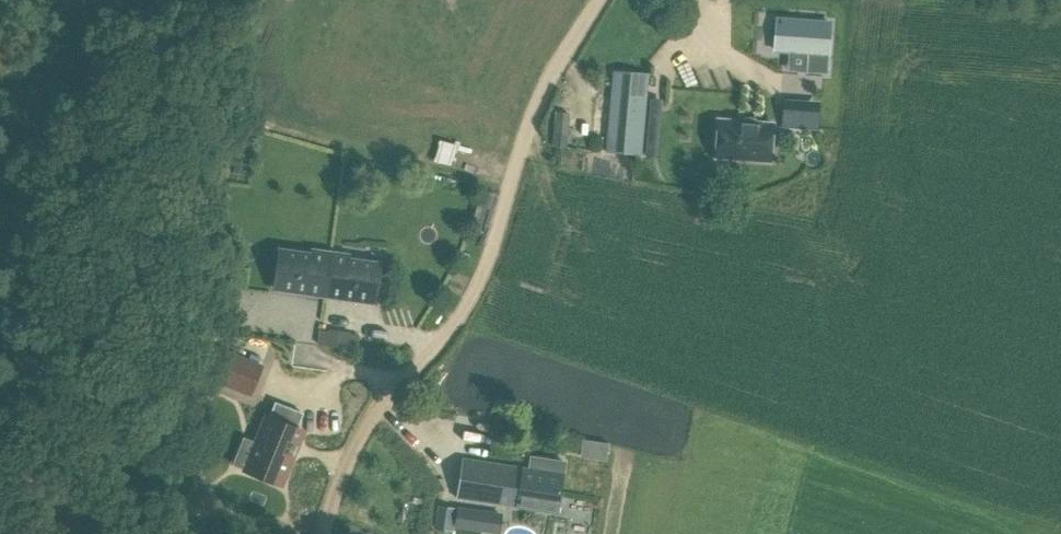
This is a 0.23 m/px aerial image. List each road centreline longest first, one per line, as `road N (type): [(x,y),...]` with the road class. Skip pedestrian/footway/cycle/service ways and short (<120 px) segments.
road 1 (track): [(314,533),(352,445),(451,336),(490,271),(534,121),(601,0)]

